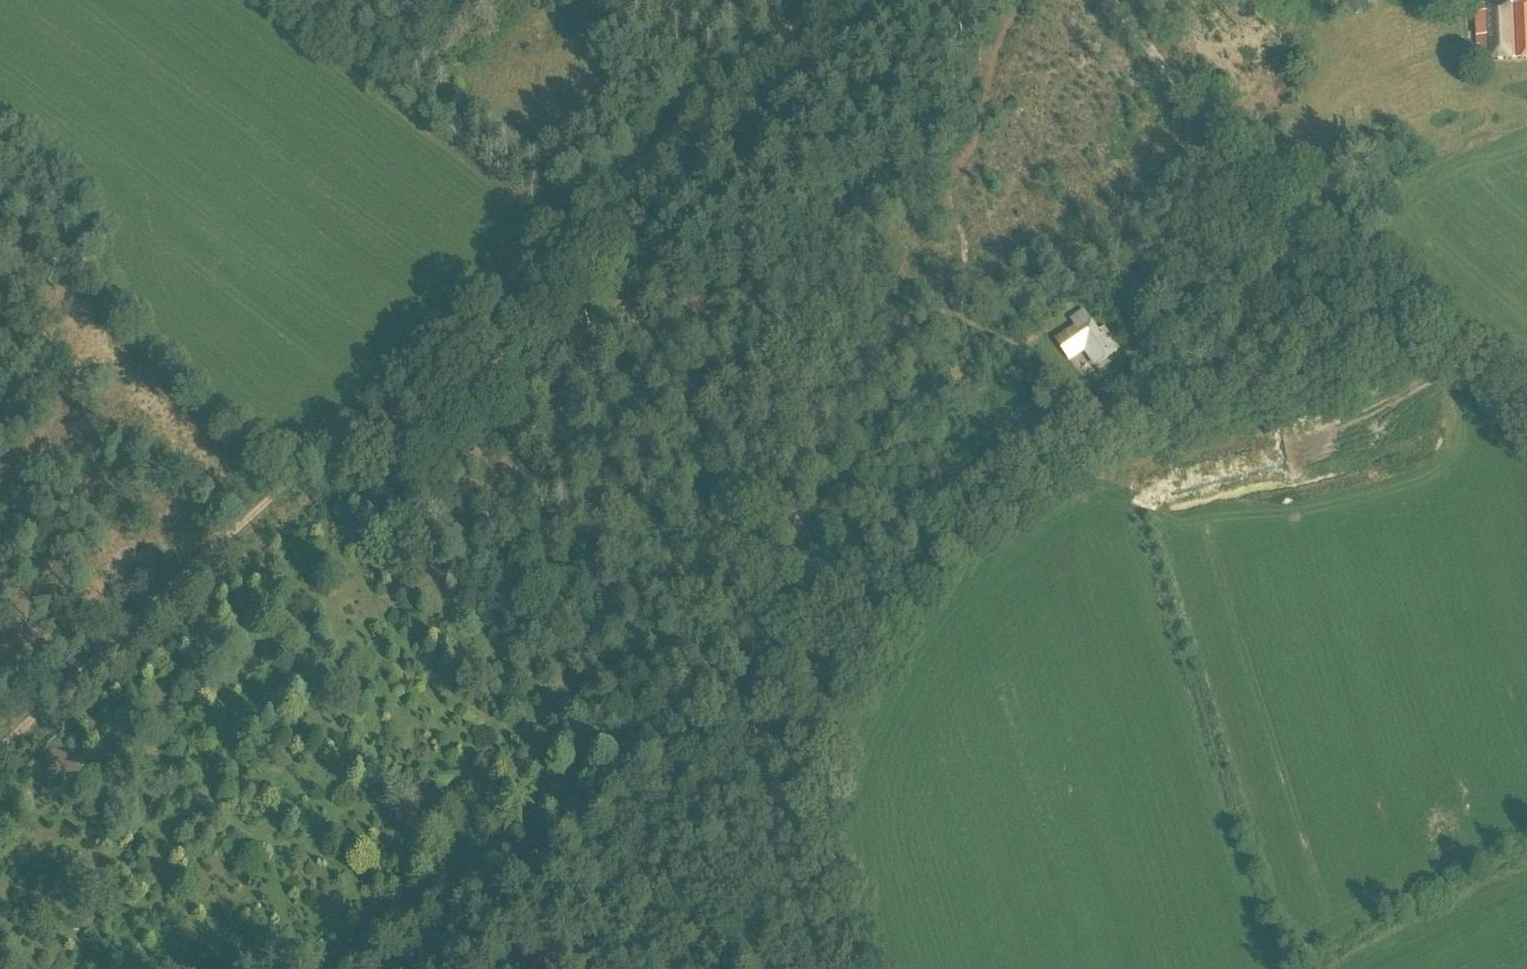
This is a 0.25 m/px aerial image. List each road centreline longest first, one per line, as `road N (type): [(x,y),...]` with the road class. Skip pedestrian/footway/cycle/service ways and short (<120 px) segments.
road 1 (track): [(0,752),(828,0)]
road 2 (track): [(1120,0),(1291,196),(1382,280),(1526,393)]

